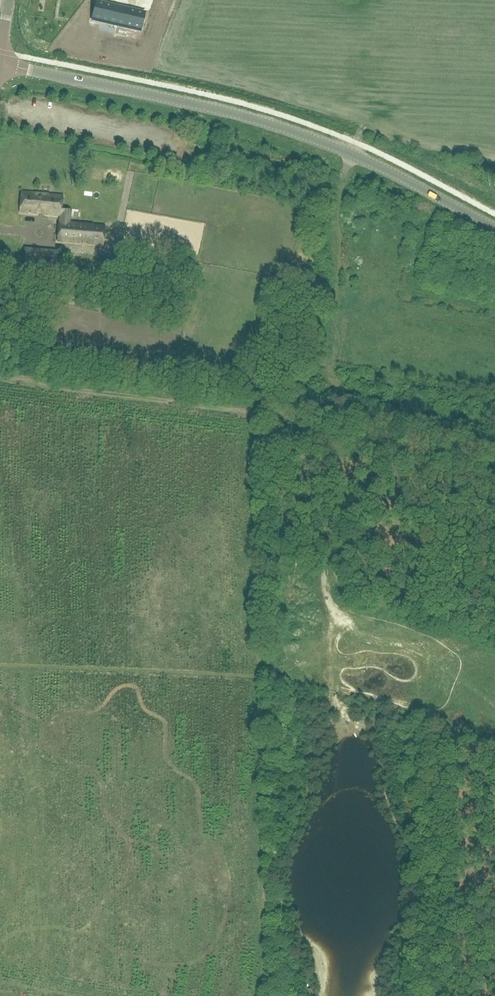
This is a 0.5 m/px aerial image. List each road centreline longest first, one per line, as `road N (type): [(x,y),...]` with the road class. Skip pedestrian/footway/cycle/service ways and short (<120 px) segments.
road 1 (tertiary): [(494,228),(283,128),(0,64)]
road 2 (track): [(0,378),(270,412)]
road 3 (track): [(362,123),(337,193),(342,254),(325,346),(329,371)]

